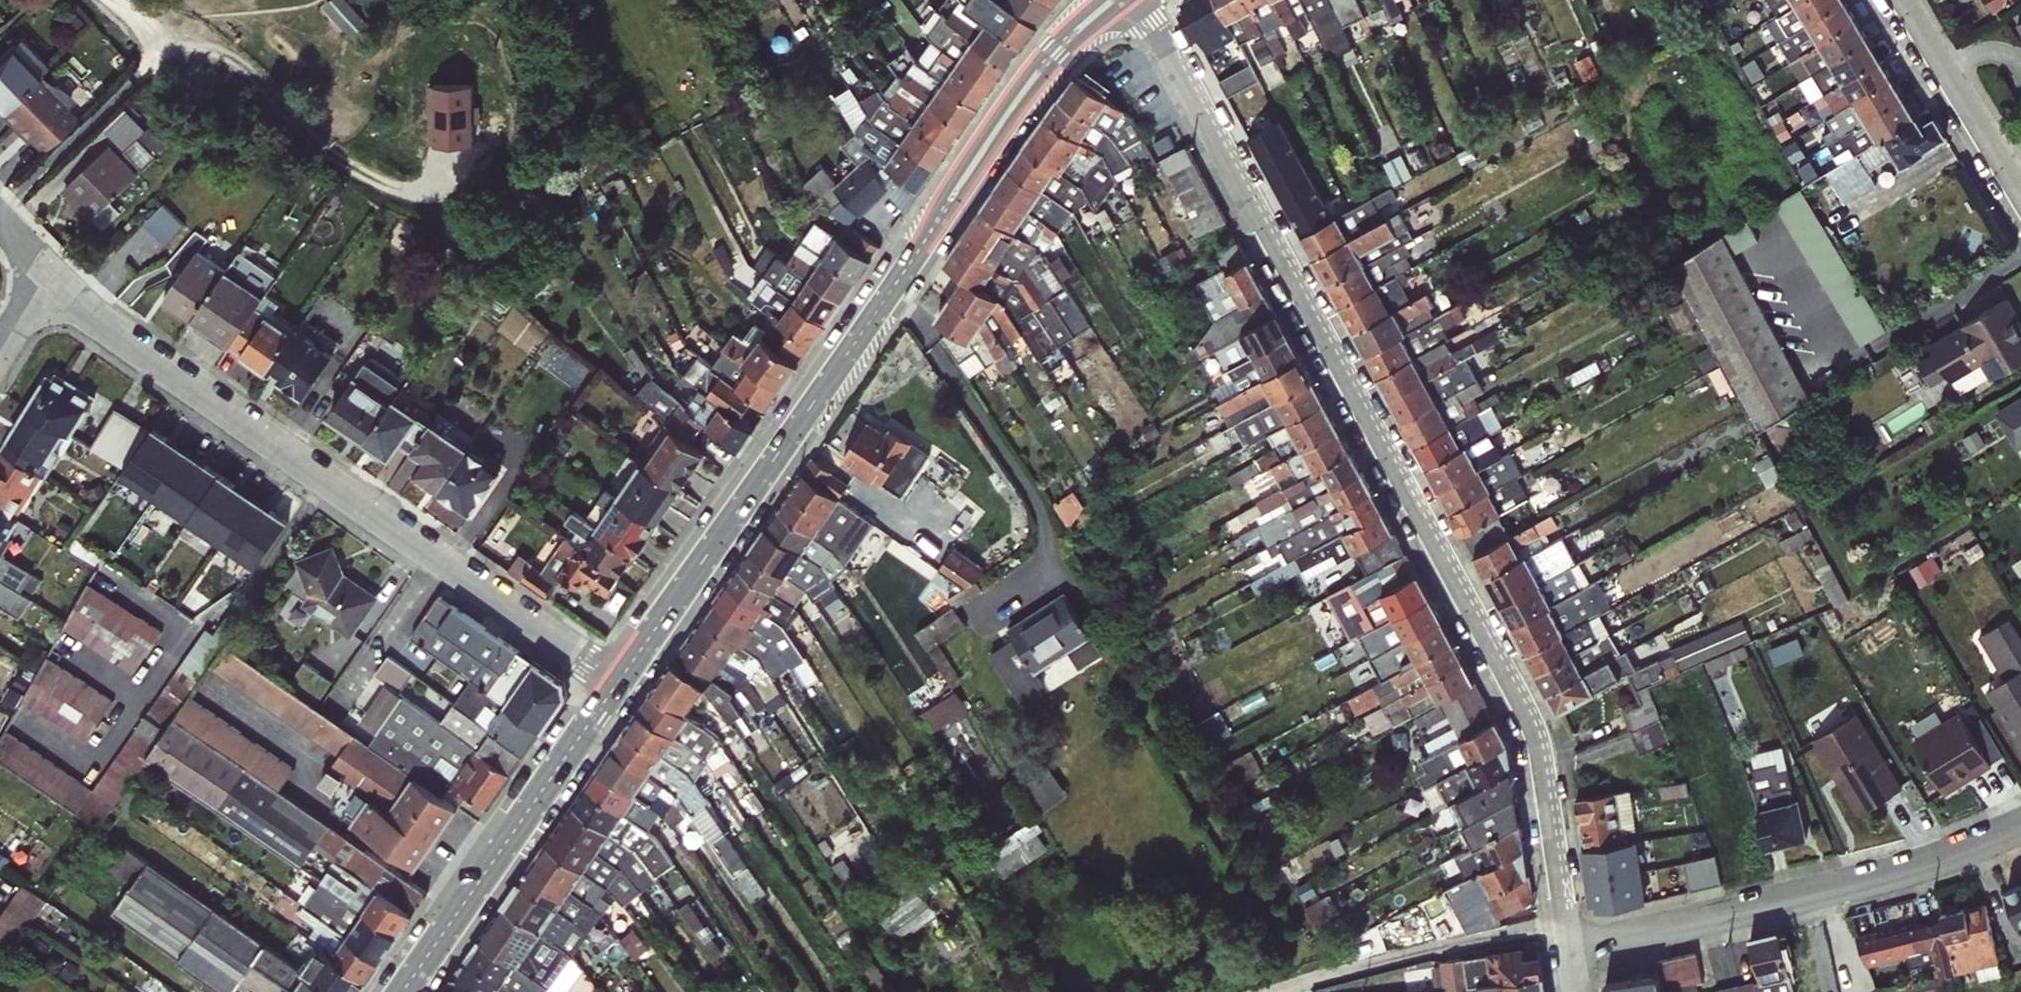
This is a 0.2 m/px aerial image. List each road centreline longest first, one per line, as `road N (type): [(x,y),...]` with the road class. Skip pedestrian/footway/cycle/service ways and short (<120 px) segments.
road 1 (residential): [(1136,0),(1523,706),(1568,948)]
road 2 (primary): [(1113,0),(1033,77),(615,685)]
road 3 (residential): [(615,685),(45,281)]
road 4 (residential): [(2020,819),(1949,859),(1741,901),(1568,948)]
road 5 (primary): [(615,685),(411,991)]
road 6 (residential): [(2020,203),(1898,0)]

